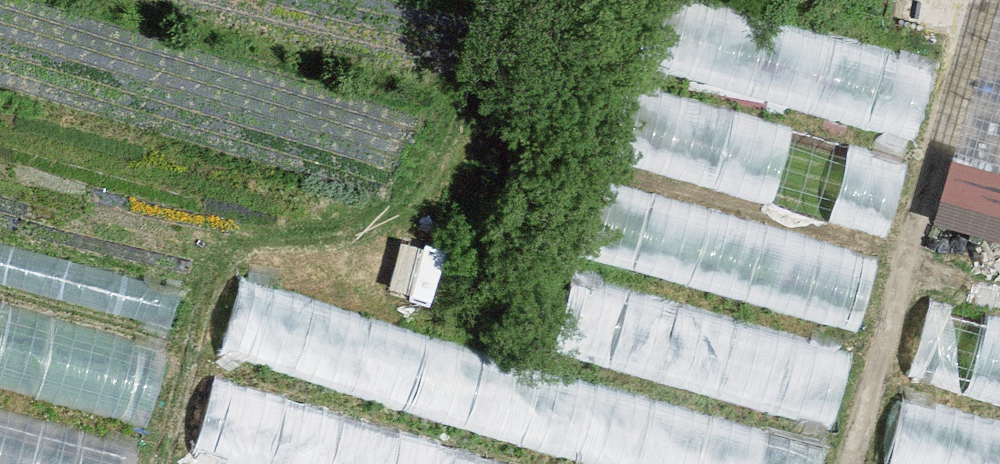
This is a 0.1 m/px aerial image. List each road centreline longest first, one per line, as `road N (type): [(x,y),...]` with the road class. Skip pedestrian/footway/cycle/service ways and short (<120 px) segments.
road 1 (track): [(984,0),(845,463)]

